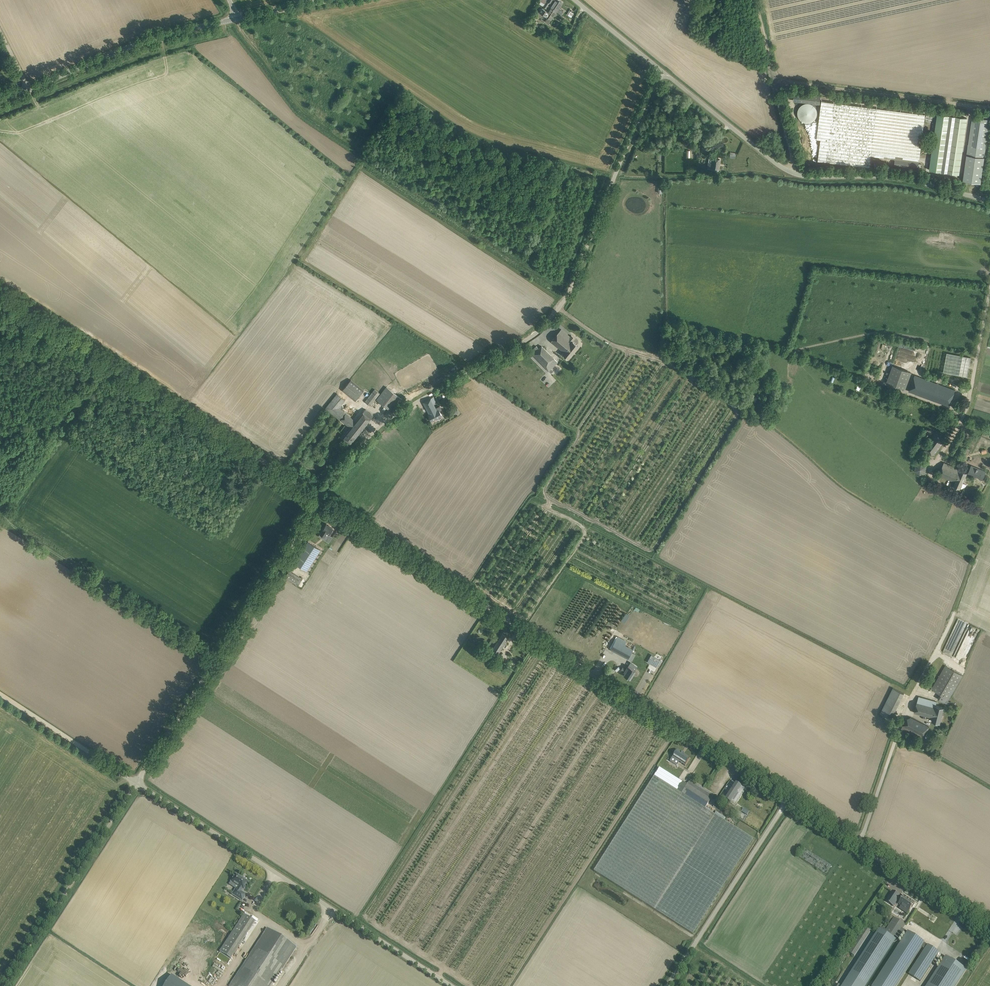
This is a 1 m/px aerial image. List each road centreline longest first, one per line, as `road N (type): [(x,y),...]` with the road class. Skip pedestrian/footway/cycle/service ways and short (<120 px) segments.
road 1 (unclassified): [(317,499),(394,414),(549,320),(582,267),(660,69)]
road 2 (unclassified): [(787,797),(317,499)]
road 3 (unclassified): [(317,499),(0,289)]
road 4 (unclassified): [(451,985),(134,782)]
road 5 (unclassified): [(989,202),(900,177),(799,176),(660,69)]
road 6 (unclassified): [(134,782),(317,499)]
road 7 (unclassified): [(0,100),(150,39),(238,18)]
road 8 (unclassified): [(989,930),(787,797)]
road 9 (unclassified): [(3,985),(134,782)]
road 10 (unclassified): [(666,985),(787,797)]
road 11 (track): [(774,80),(989,109)]
road 12 (unclassified): [(936,460),(967,408),(989,293)]
road 13 (track): [(0,695),(134,782)]

